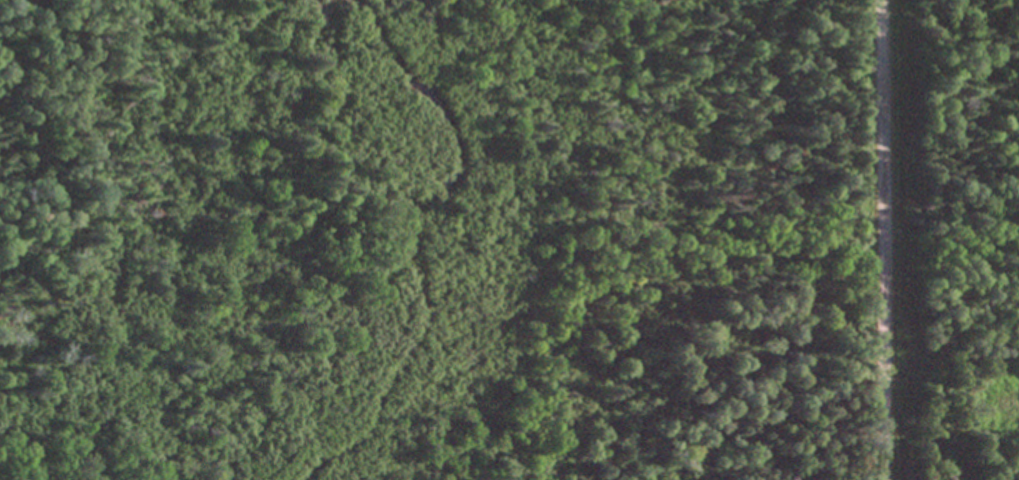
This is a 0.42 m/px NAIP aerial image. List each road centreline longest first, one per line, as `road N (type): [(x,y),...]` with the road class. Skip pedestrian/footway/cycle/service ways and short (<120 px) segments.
road 1 (residential): [(880,479),(878,0)]

